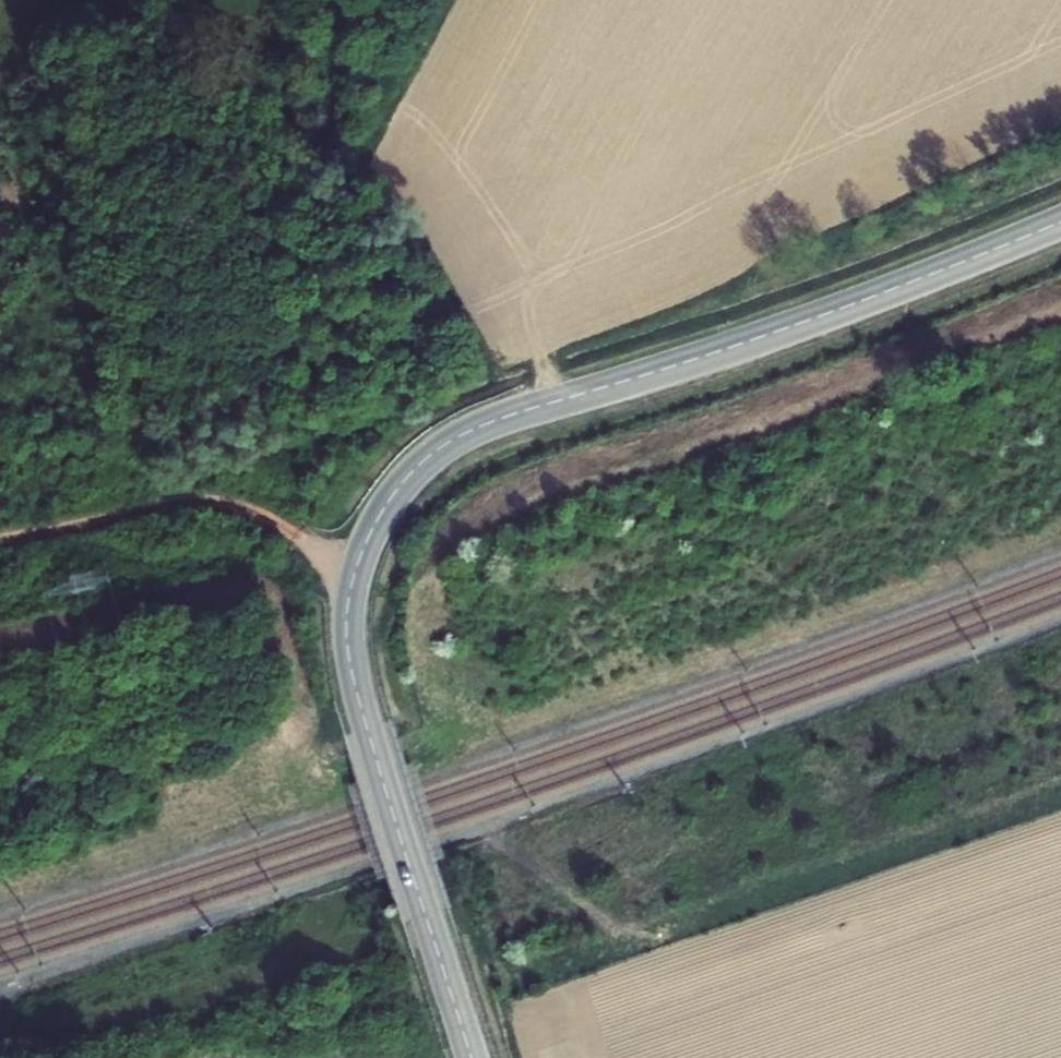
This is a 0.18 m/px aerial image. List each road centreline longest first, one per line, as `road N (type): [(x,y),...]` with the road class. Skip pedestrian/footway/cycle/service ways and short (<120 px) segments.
road 1 (tertiary): [(473,1057),(349,657),(354,576),(390,501),(427,458),(477,429),(830,312),(1060,222)]
road 2 (track): [(0,544),(227,506),(310,546),(350,598)]

